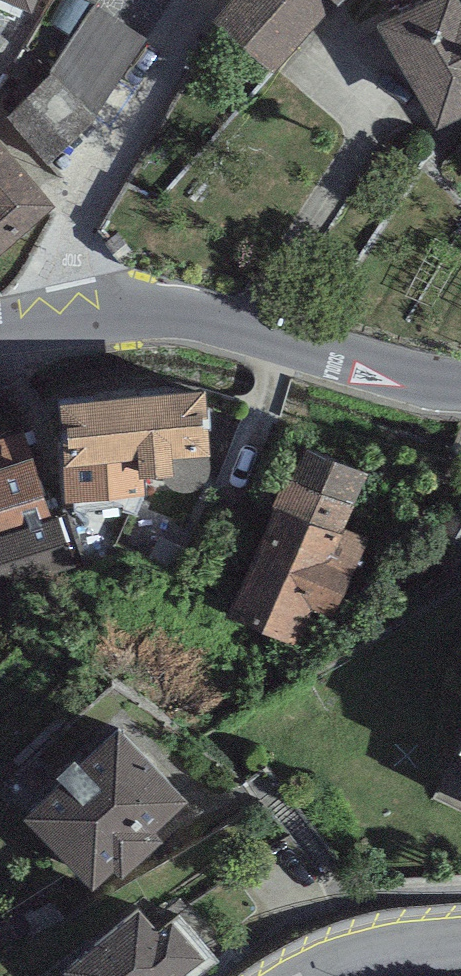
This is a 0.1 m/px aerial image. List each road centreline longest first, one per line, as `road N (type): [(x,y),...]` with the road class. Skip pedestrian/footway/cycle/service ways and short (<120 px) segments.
road 1 (tertiary): [(63,317),(141,311),(215,321),(460,380)]
road 2 (residential): [(229,0),(60,256),(63,317)]
road 3 (tertiary): [(460,938),(310,975)]

